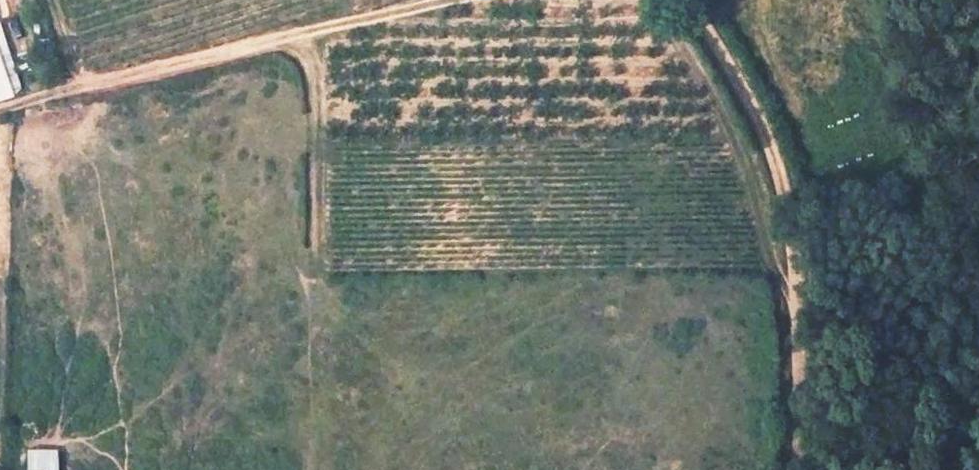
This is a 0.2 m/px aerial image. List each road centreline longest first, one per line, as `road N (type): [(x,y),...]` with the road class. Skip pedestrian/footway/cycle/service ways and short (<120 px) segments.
road 1 (track): [(813,469),(796,213),(682,0)]
road 2 (track): [(454,0),(0,110)]

